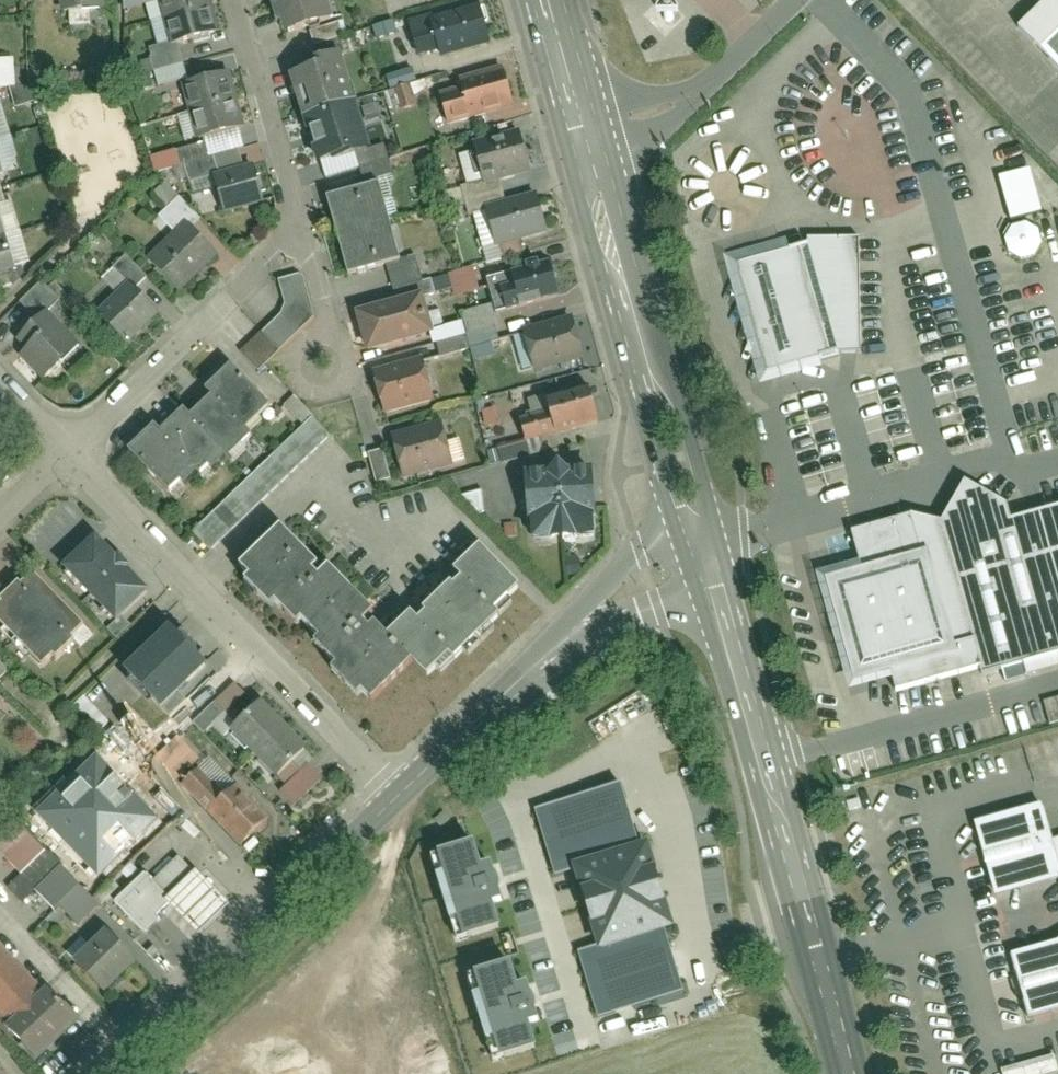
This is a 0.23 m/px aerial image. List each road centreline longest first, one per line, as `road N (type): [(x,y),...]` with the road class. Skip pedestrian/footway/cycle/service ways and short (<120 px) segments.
road 1 (tertiary): [(705,552),(849,1073)]
road 2 (residential): [(400,795),(69,451)]
road 3 (tertiary): [(588,127),(705,552)]
road 4 (residential): [(400,795),(102,1073)]
road 5 (residential): [(705,552),(592,618),(400,795)]
road 6 (residential): [(69,451),(277,256),(301,219)]
road 7 (residential): [(797,0),(702,90),(588,127)]
road 8 (residential): [(301,219),(233,0)]
road 9 (residential): [(301,219),(339,350),(323,370)]
road 10 (tertiary): [(555,0),(588,127)]

